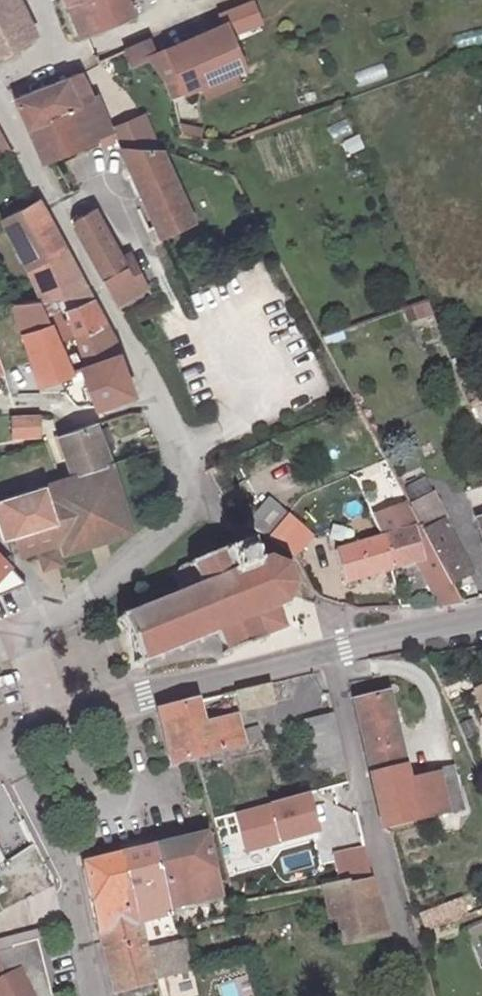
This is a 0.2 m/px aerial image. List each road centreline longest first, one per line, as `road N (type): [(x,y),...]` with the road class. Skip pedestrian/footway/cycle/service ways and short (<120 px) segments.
road 1 (residential): [(0,106),(159,403),(190,480),(186,515),(32,640),(49,726)]
road 2 (residential): [(330,651),(414,995)]
road 3 (tertiary): [(49,726),(330,651)]
road 4 (unclassified): [(97,995),(67,869),(45,819)]
road 5 (tertiary): [(330,651),(481,620)]
road 6 (residential): [(45,819),(175,787)]

